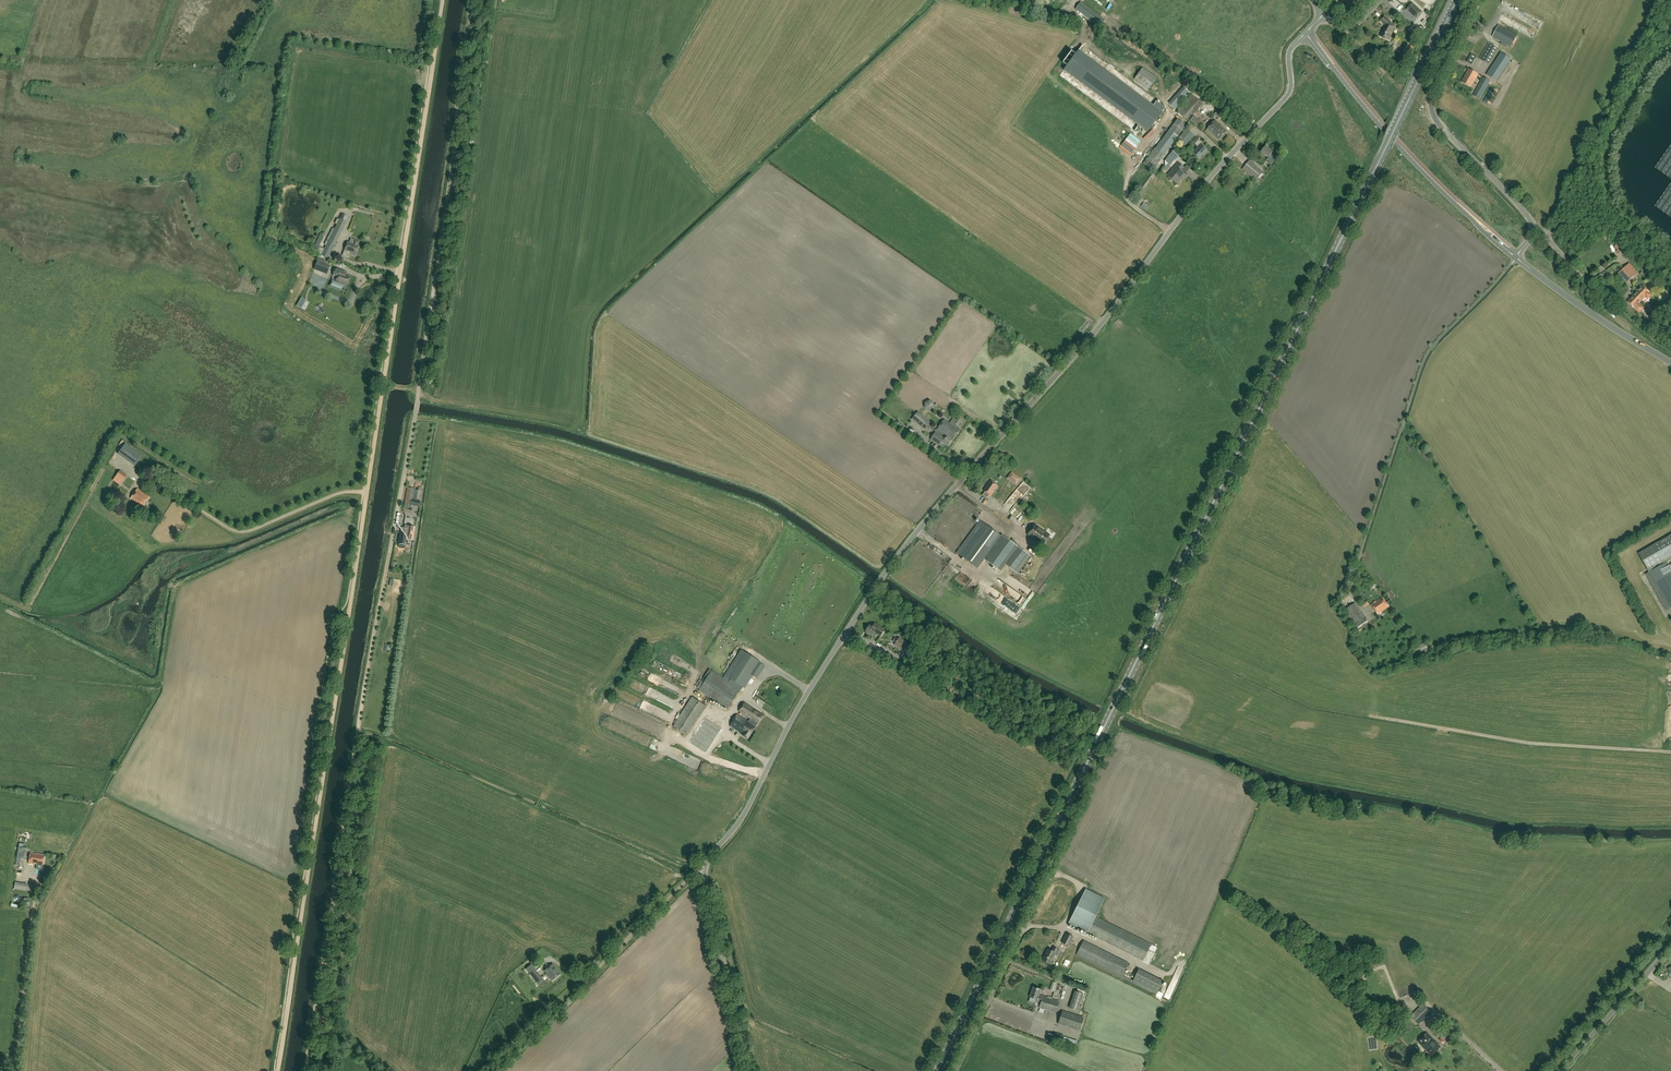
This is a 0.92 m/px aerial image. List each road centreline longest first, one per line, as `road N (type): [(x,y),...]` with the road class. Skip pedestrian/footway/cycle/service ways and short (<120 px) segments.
road 1 (primary): [(938,1070),(1457,0)]
road 2 (unclassified): [(702,868),(746,811),(796,712),(876,586),(1108,316),(1210,177),(1287,96),(1289,51),(1307,33)]
road 3 (track): [(439,38),(313,838)]
road 4 (track): [(304,1070),(415,416)]
road 5 (unclassified): [(1516,258),(1539,229),(1439,124),(1431,104),(1477,0)]
road 6 (unclassified): [(1307,33),(1420,170),(1516,258)]
road 7 (unclassified): [(750,1070),(702,868)]
road 8 (track): [(309,867),(278,1070)]
road 9 (unclassified): [(1670,361),(1516,258)]
road 10 (unclassified): [(1560,1070),(1670,945)]
road 11 (unclassified): [(581,982),(702,868)]

